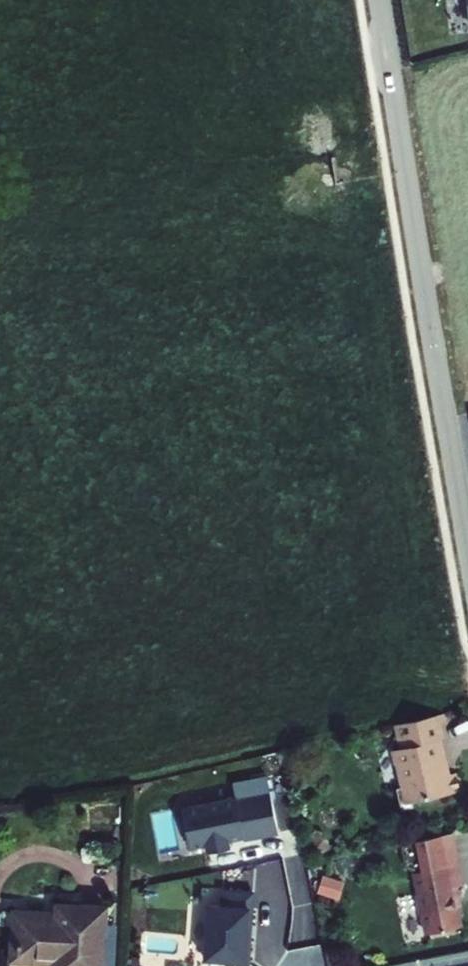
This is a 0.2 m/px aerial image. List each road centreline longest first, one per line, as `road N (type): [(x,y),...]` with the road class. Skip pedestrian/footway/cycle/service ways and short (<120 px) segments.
road 1 (unclassified): [(379,0),(467,537)]

